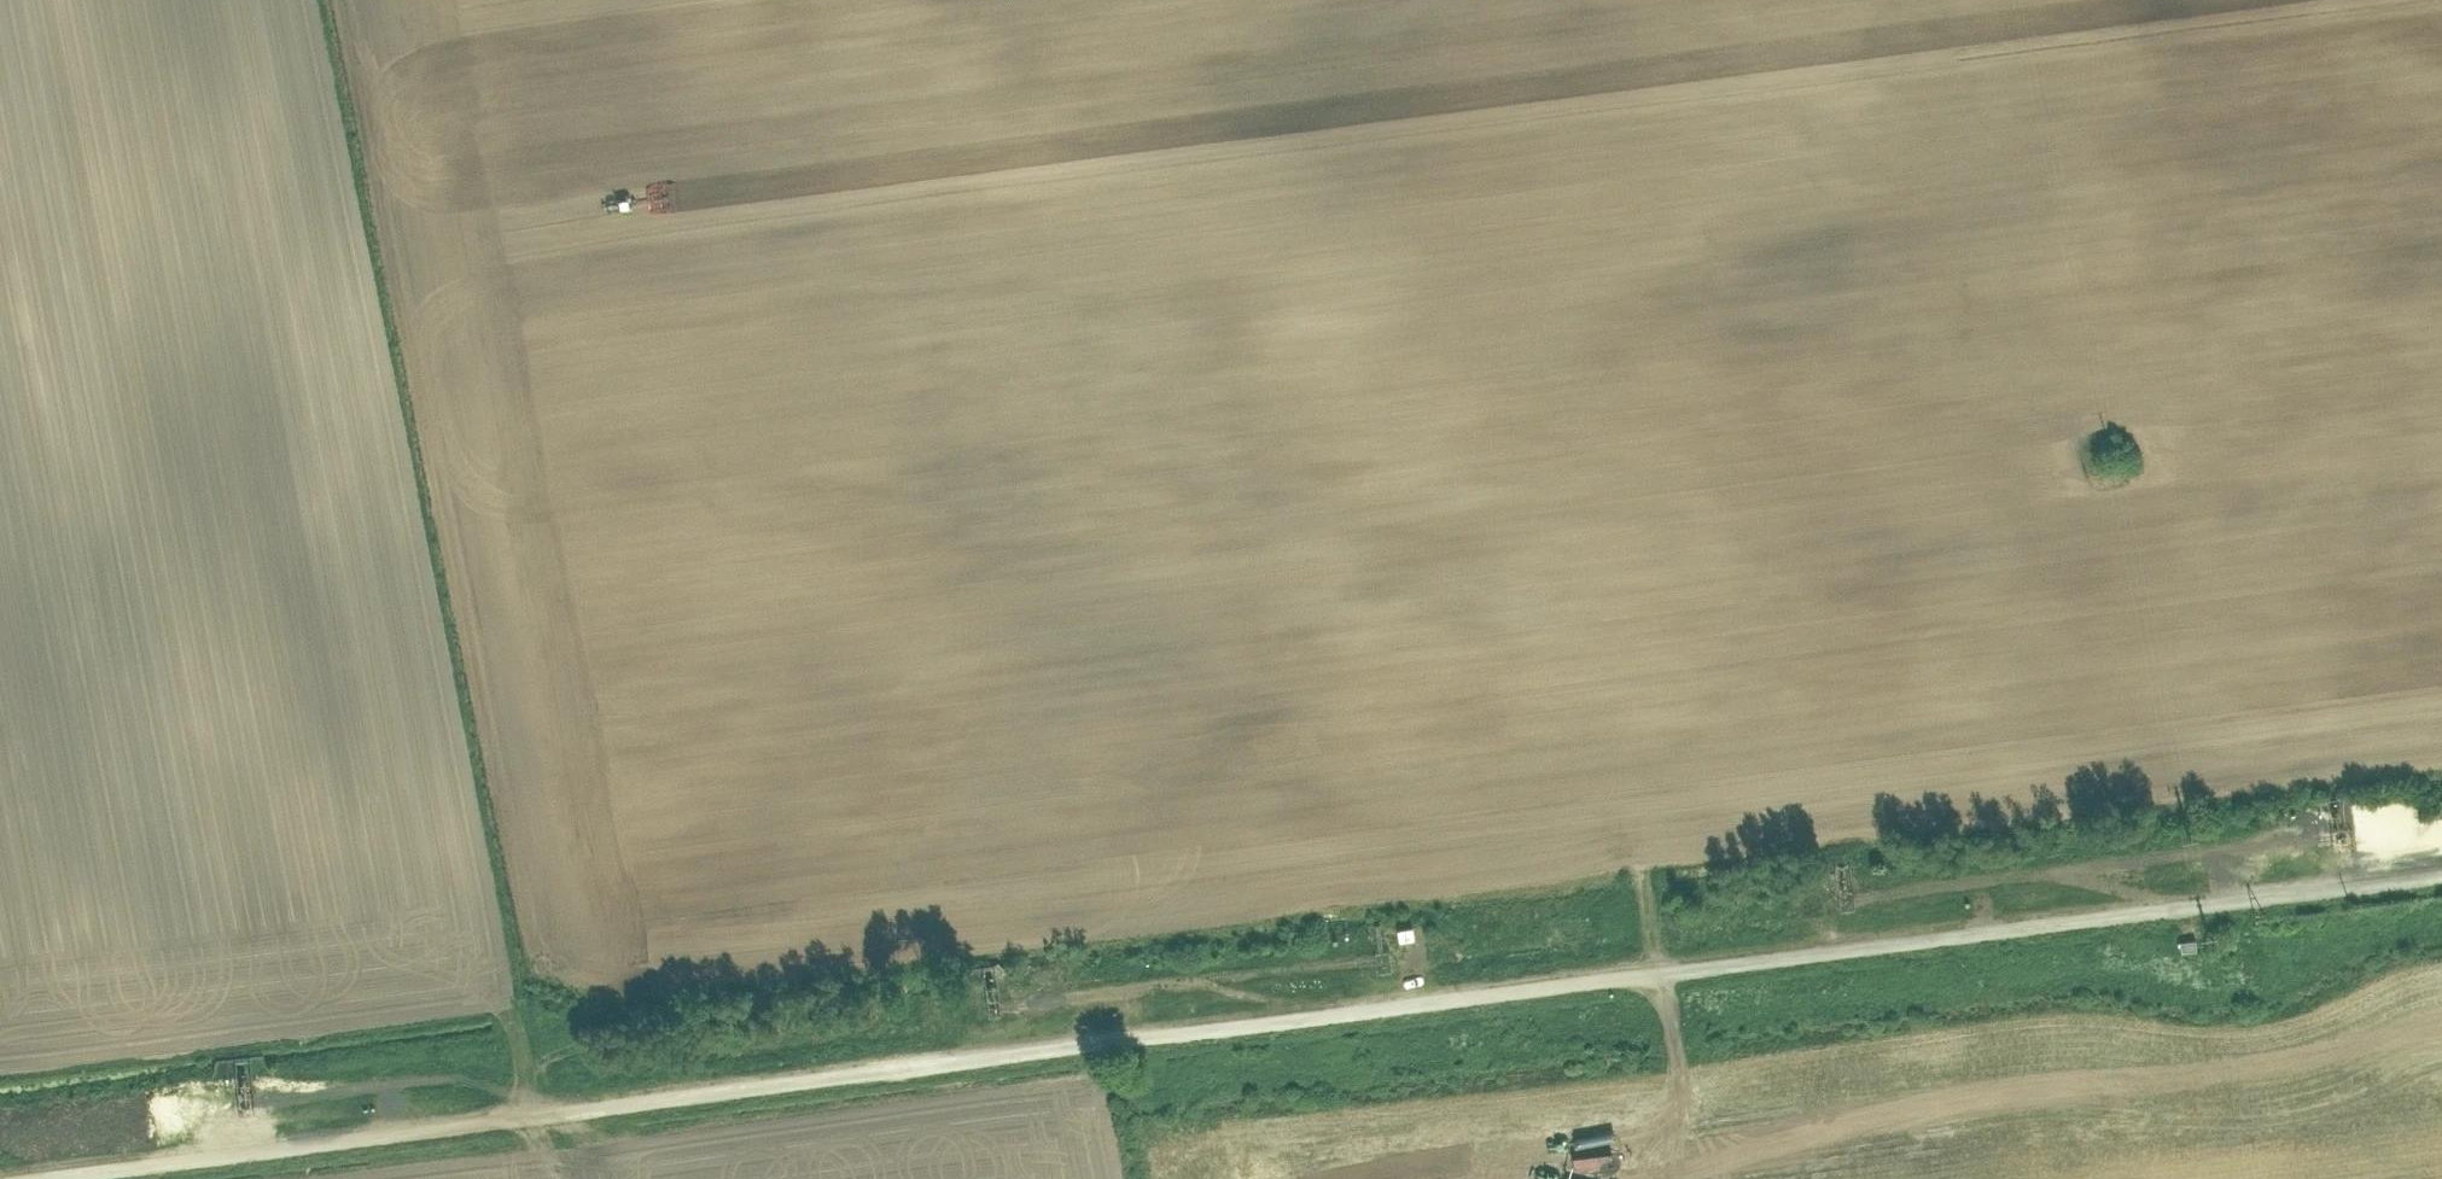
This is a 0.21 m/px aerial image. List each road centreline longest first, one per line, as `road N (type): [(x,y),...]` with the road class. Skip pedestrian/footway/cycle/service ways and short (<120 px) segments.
road 1 (track): [(1,1178),(2441,872)]

